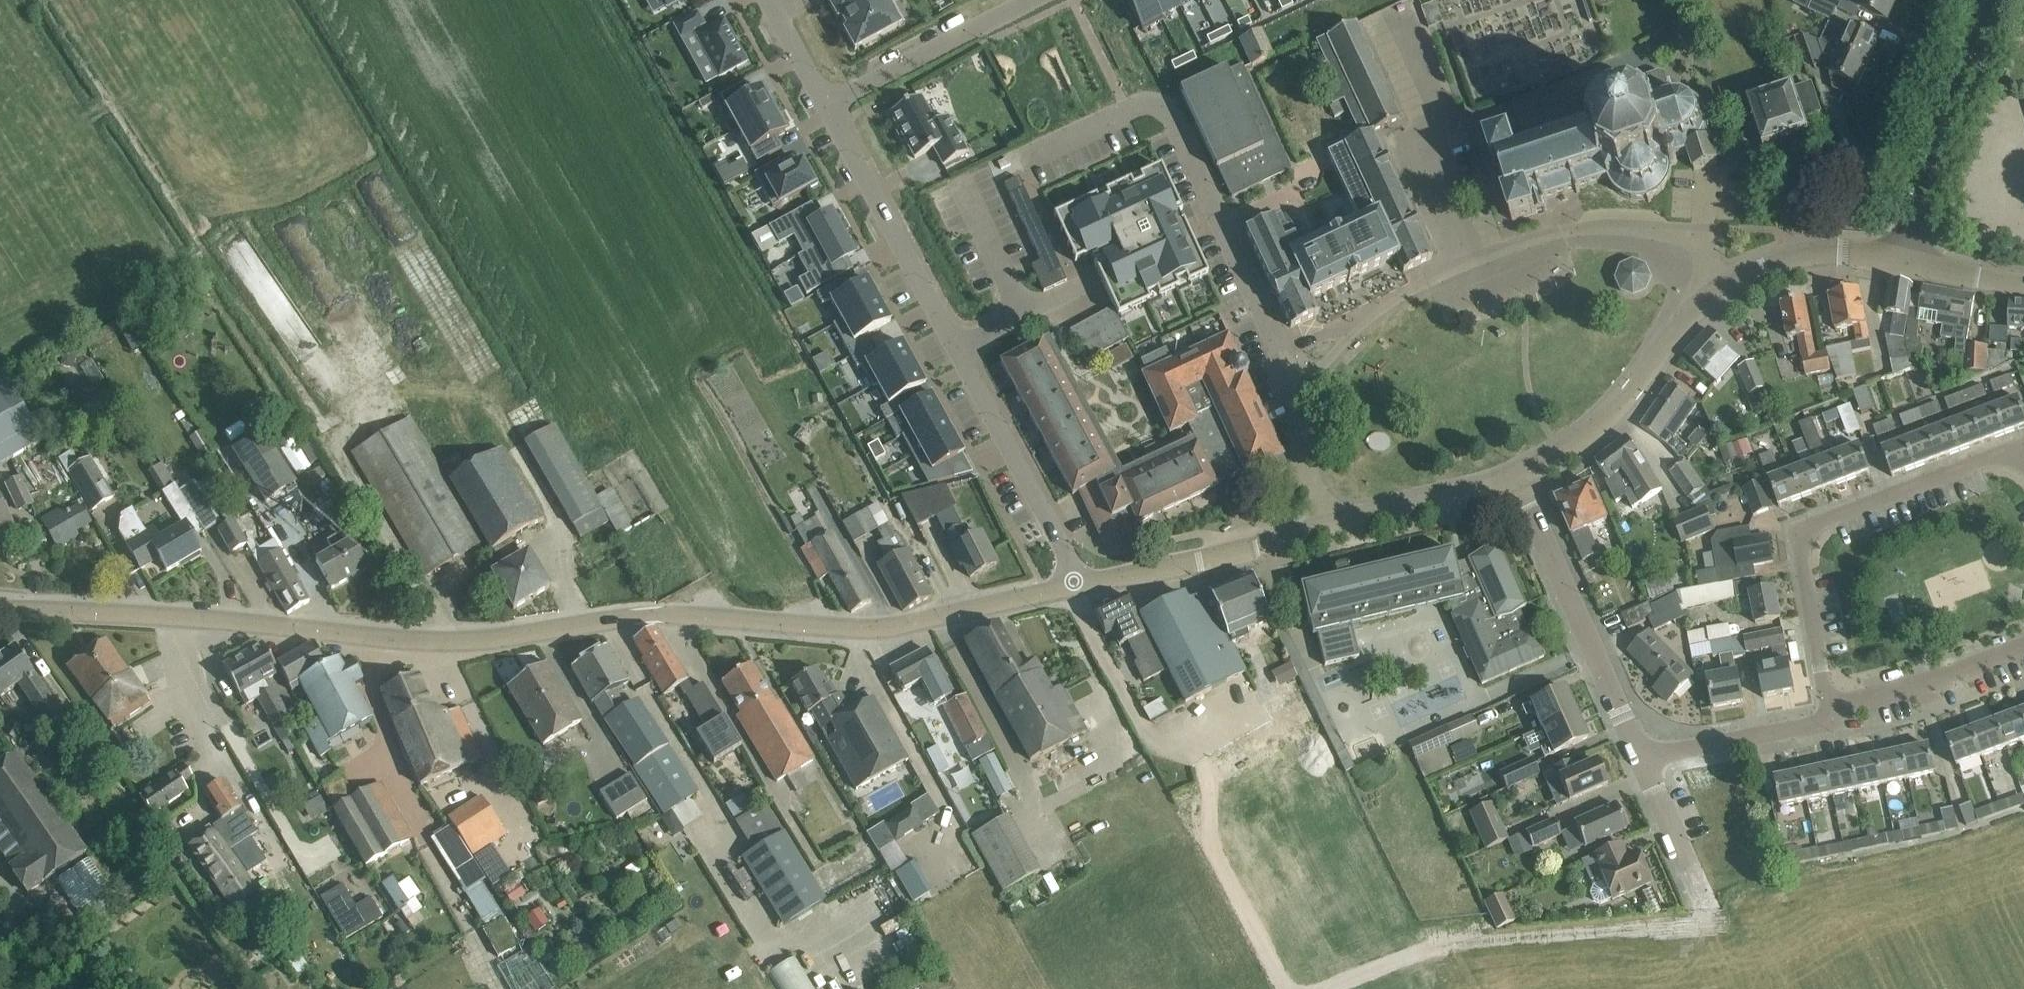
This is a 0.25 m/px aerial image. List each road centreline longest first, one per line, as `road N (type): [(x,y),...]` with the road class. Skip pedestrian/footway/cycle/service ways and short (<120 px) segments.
road 1 (tertiary): [(177,617),(415,642),(534,634),(647,615),(893,628),(1084,585)]
road 2 (residential): [(828,107),(1084,585)]
road 3 (residential): [(1831,715),(1803,566),(1808,530),(1980,461),(2023,459)]
road 4 (residential): [(1467,266),(1398,300),(1320,369),(1302,440),(1328,529)]
road 5 (residential): [(1648,754),(1628,731),(1592,652),(1521,479)]
road 6 (residential): [(1720,288),(1701,248),(1684,237),(1631,231),(1563,232),(1467,266)]
road 7 (tertiary): [(1907,263),(1935,137),(1998,0)]
road 8 (tertiary): [(1521,479),(1616,411),(1720,288)]
road 9 (residential): [(1467,266),(1432,146),(1441,109),(1398,6)]
road 10 (tertiary): [(1084,585),(1328,529)]
road 11 (residential): [(828,107),(1018,9)]
road 12 (residential): [(2023,646),(1831,715)]
road 13 (tertiary): [(1328,529),(1521,479)]
road 14 (tertiary): [(1720,288),(1799,255),(1843,252),(1907,263)]
road 15 (residential): [(1831,715),(1713,747),(1648,754)]
road 16 (tertiary): [(0,609),(177,617)]
road 17 (residential): [(177,617),(197,698),(121,739)]
road 18 (residential): [(1702,902),(1648,754)]
road 19 (residential): [(769,0),(828,107)]

